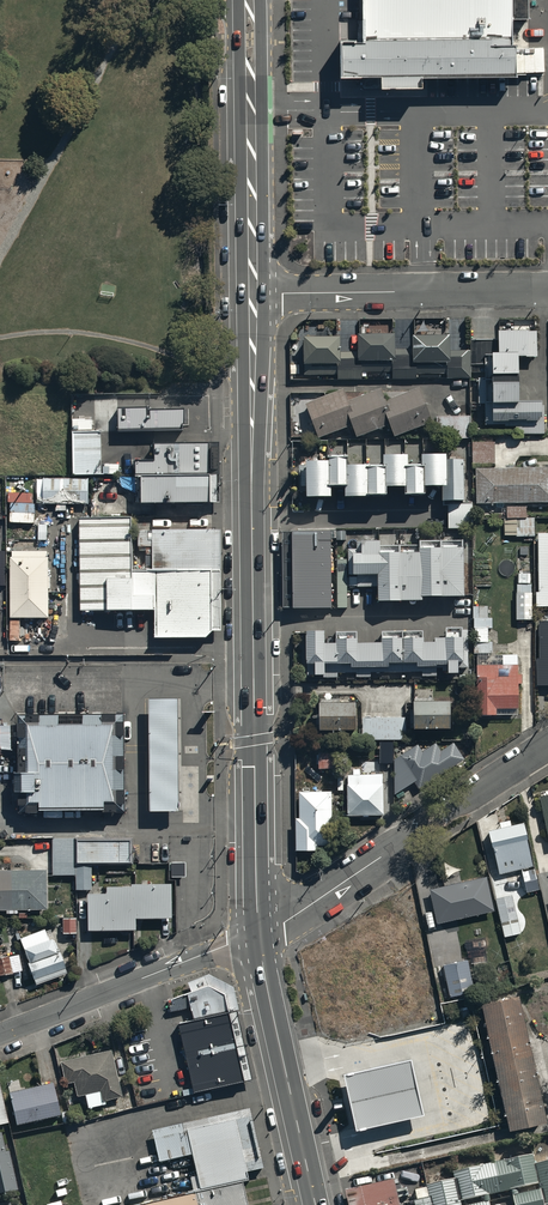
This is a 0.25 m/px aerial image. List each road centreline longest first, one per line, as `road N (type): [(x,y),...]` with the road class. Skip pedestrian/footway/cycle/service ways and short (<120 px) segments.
road 1 (tertiary): [(250,294),(260,938)]
road 2 (residential): [(547,748),(260,938)]
road 3 (residential): [(547,291),(250,294)]
road 4 (tertiary): [(249,0),(250,294)]
road 5 (residential): [(260,938),(0,1035)]
road 6 (tertiary): [(260,938),(317,1204)]

